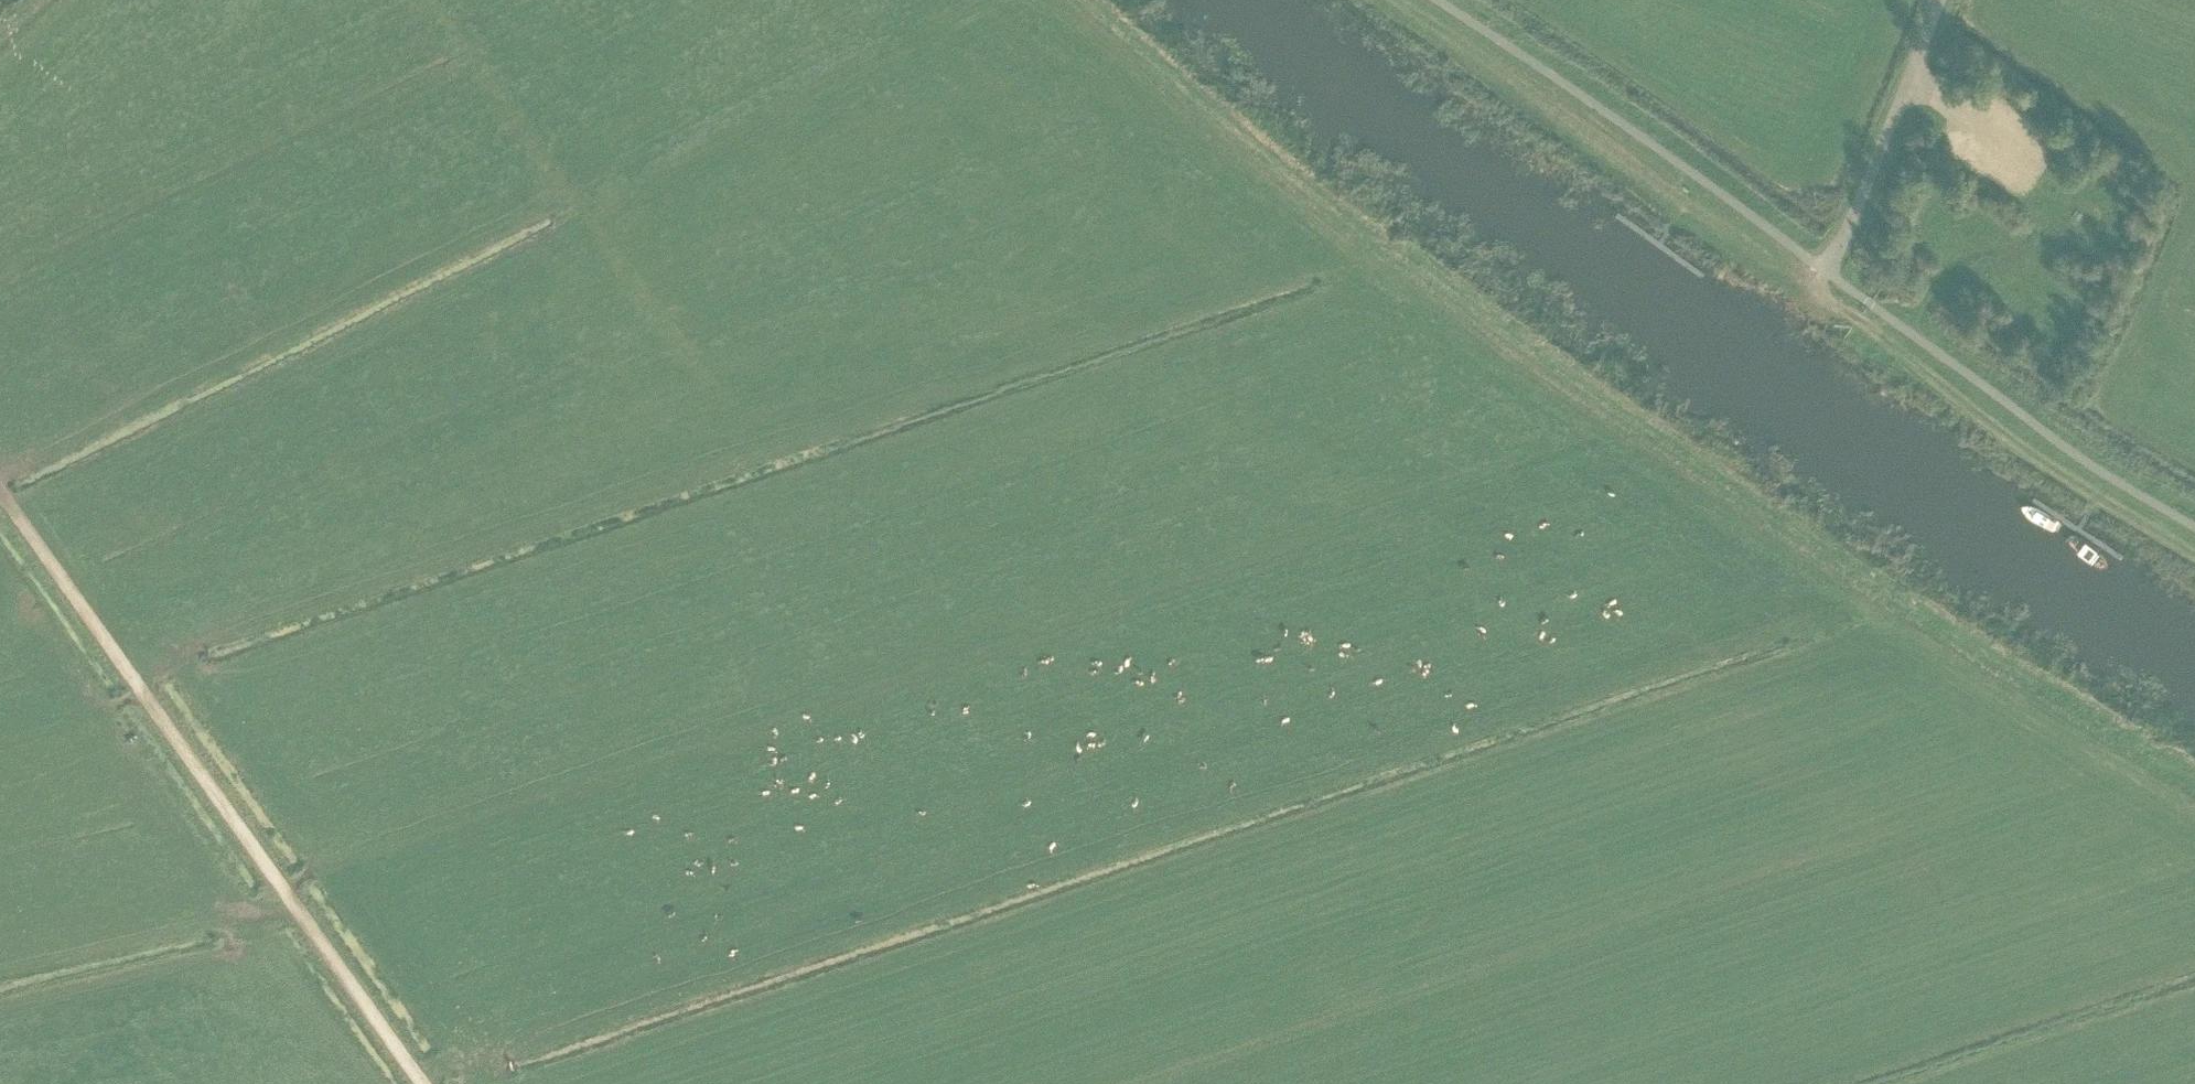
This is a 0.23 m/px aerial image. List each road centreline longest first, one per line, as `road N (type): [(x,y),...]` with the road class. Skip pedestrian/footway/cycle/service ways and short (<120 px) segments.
road 1 (track): [(423,1083),(0,491)]
road 2 (unclassified): [(1824,270),(1941,0)]

